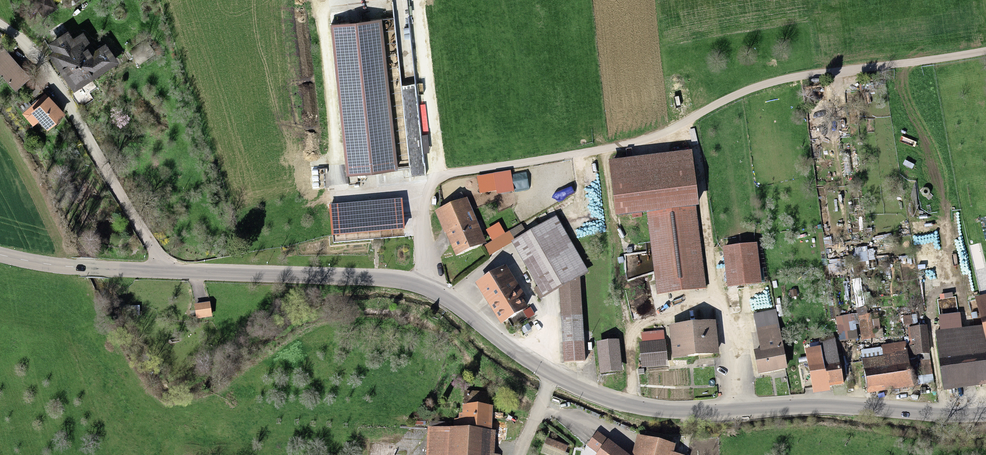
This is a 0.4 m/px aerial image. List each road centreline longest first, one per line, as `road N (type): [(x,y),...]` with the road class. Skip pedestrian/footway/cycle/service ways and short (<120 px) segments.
road 1 (track): [(429,293),(425,205),(444,177),(638,139),(768,86),(985,52)]
road 2 (secondary): [(551,380),(659,413),(985,413)]
road 3 (secondary): [(158,273),(413,286),(551,380)]
road 4 (tertiary): [(0,29),(51,77),(158,273)]
road 5 (secondary): [(0,257),(71,271),(158,273)]

